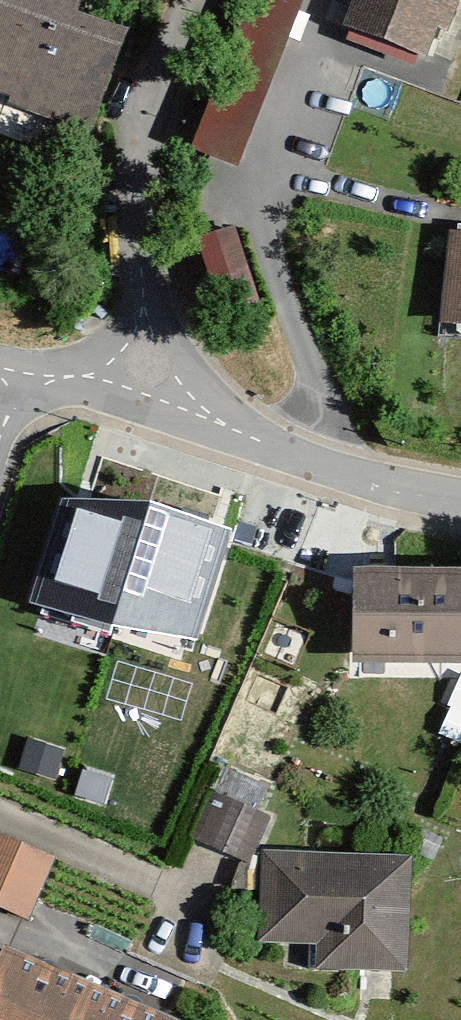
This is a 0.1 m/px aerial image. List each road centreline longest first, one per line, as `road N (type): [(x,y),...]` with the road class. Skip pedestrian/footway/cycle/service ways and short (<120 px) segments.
road 1 (residential): [(189,0),(159,74),(131,185),(162,401)]
road 2 (residential): [(460,502),(341,471),(162,401)]
road 3 (residential): [(162,401),(86,375),(18,377)]

